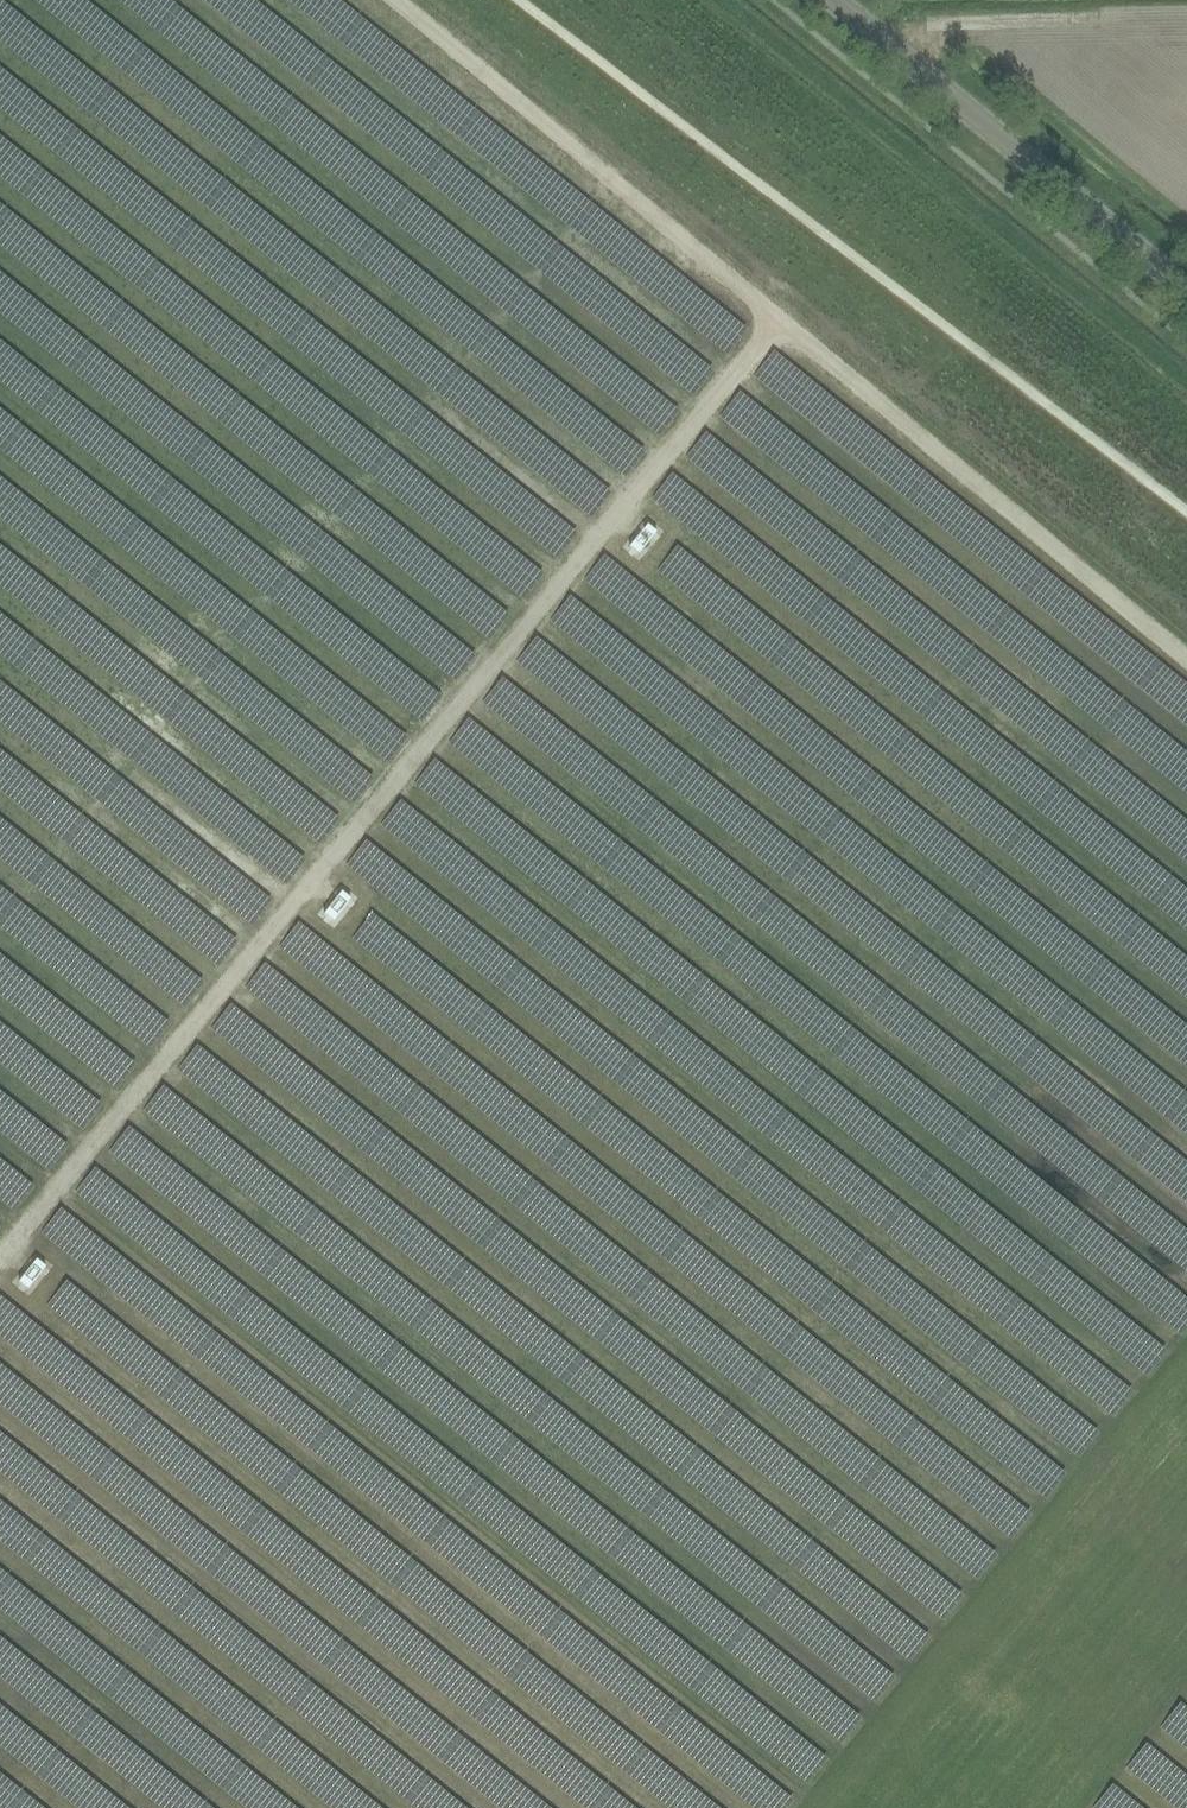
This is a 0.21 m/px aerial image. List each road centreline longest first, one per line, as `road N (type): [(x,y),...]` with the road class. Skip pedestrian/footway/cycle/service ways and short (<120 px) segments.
road 1 (tertiary): [(1186,294),(828,0)]

